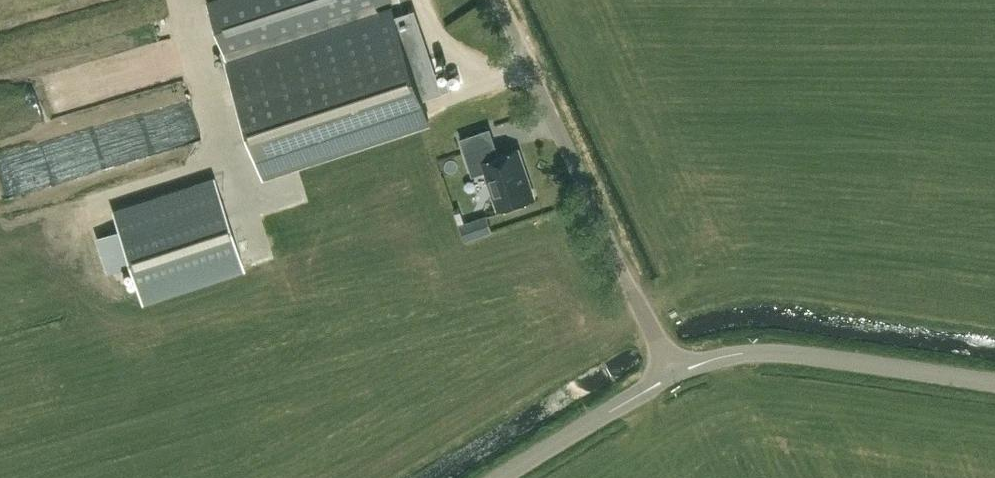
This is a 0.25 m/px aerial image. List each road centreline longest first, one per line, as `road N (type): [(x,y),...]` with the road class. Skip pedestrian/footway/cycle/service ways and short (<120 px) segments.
road 1 (unclassified): [(676,373),(498,0)]
road 2 (unclassified): [(676,373),(754,352),(994,384)]
road 3 (unclassified): [(497,477),(676,373)]

